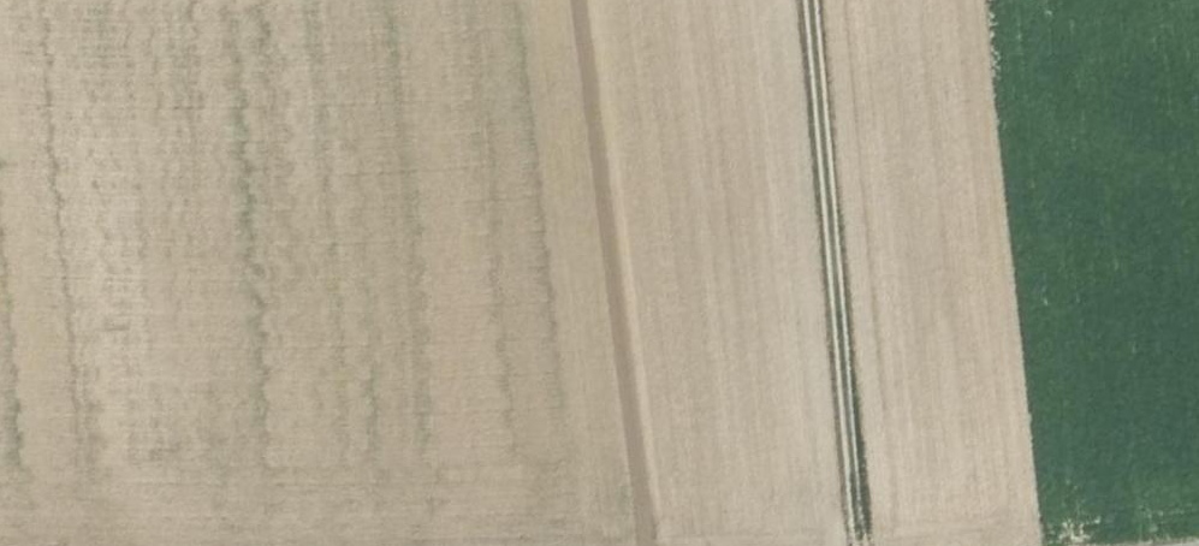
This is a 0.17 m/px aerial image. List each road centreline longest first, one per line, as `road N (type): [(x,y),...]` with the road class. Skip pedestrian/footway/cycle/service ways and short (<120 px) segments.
road 1 (track): [(867,545),(813,0)]

